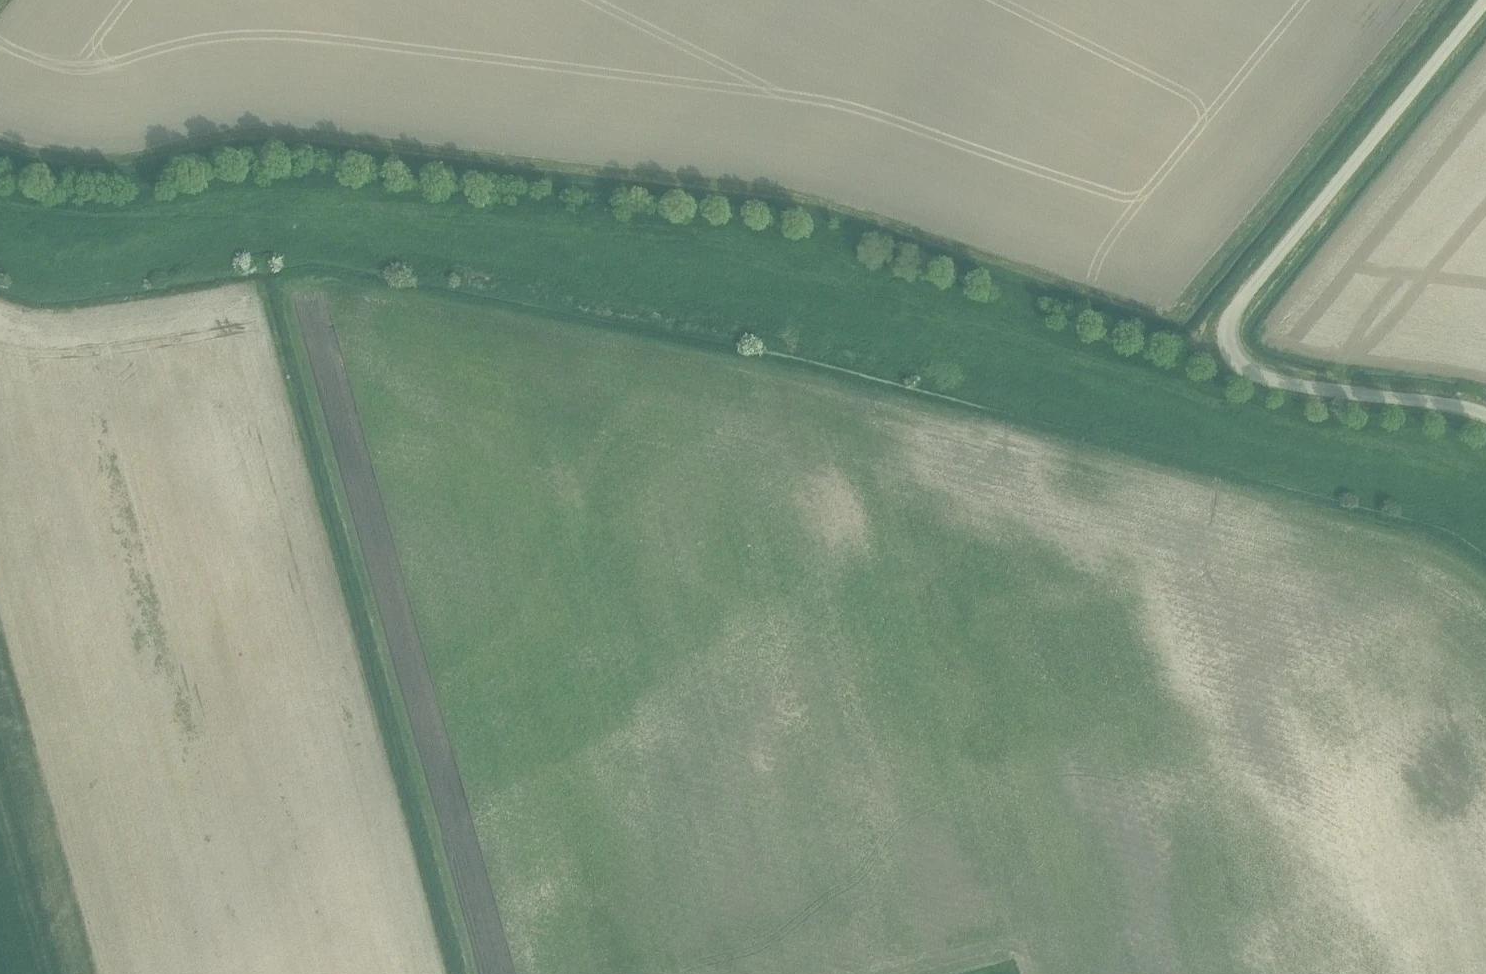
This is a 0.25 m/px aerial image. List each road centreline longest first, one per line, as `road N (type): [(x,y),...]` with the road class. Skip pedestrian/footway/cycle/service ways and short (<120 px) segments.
road 1 (unclassified): [(1485,415),(1272,379),(1241,362),(1230,328),(1241,300),(1485,0)]

